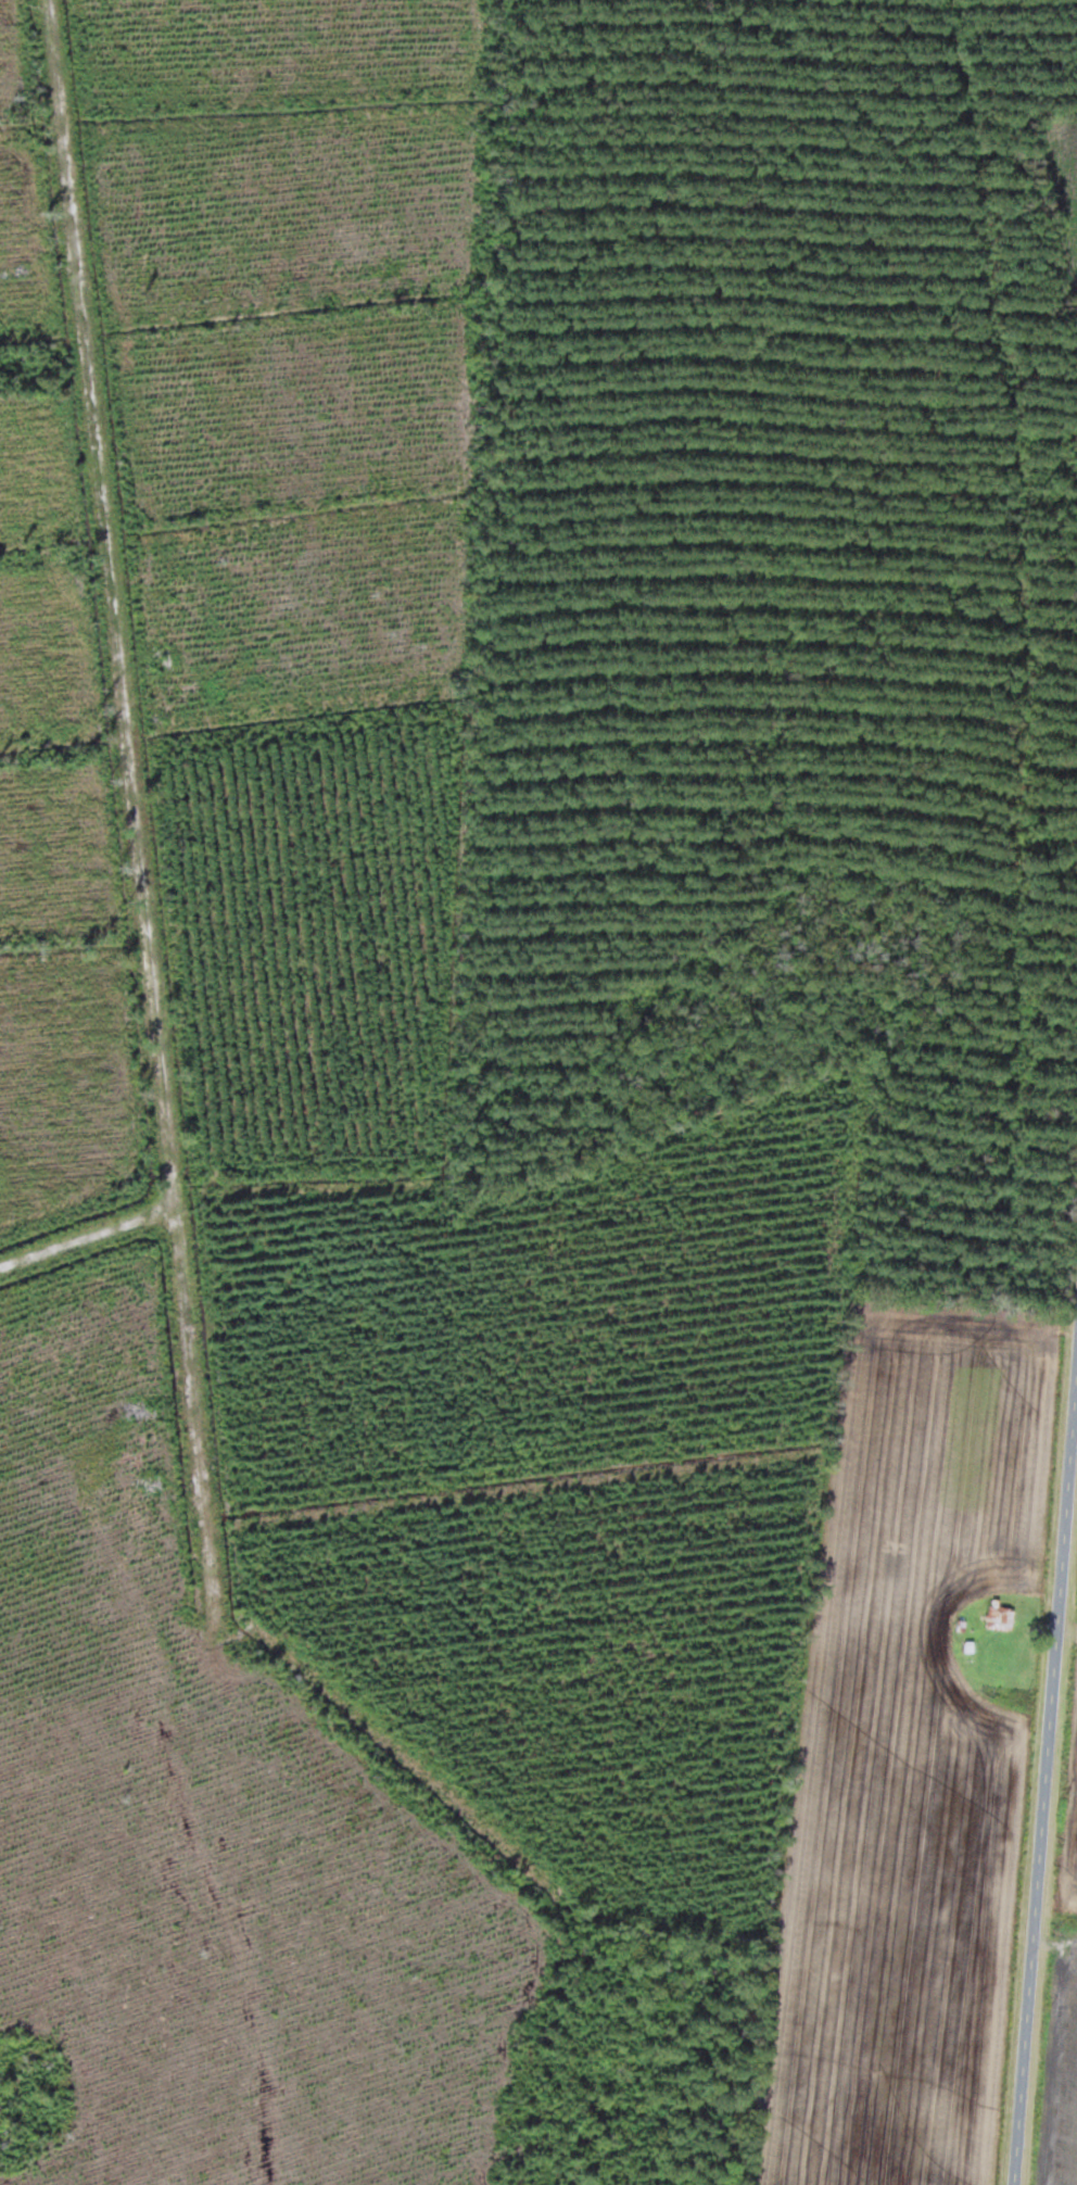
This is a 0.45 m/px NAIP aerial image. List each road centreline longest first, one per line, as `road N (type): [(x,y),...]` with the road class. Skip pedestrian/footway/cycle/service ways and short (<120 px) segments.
road 1 (residential): [(1017,2184),(1076,1444)]

